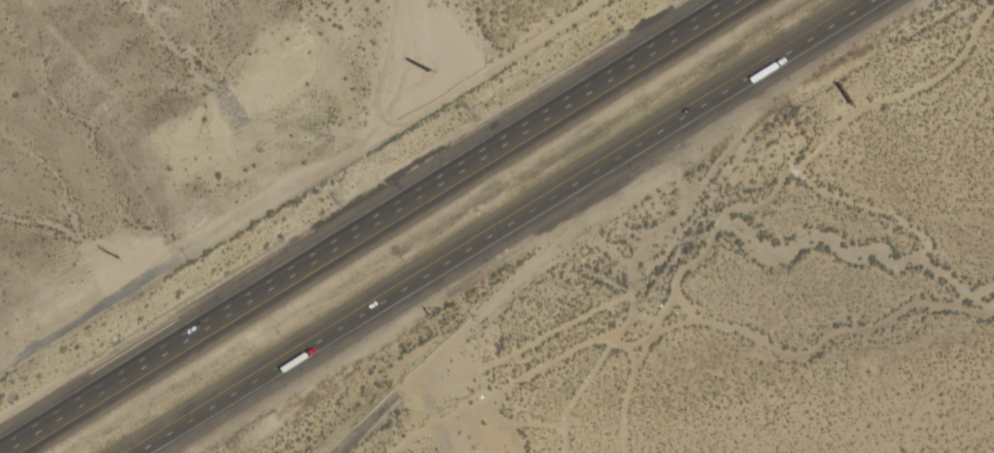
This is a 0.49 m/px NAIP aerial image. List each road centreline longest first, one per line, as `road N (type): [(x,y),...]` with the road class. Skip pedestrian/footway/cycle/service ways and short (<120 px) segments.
road 1 (motorway): [(137,452),(871,0)]
road 2 (motorway): [(729,0),(0,445)]

